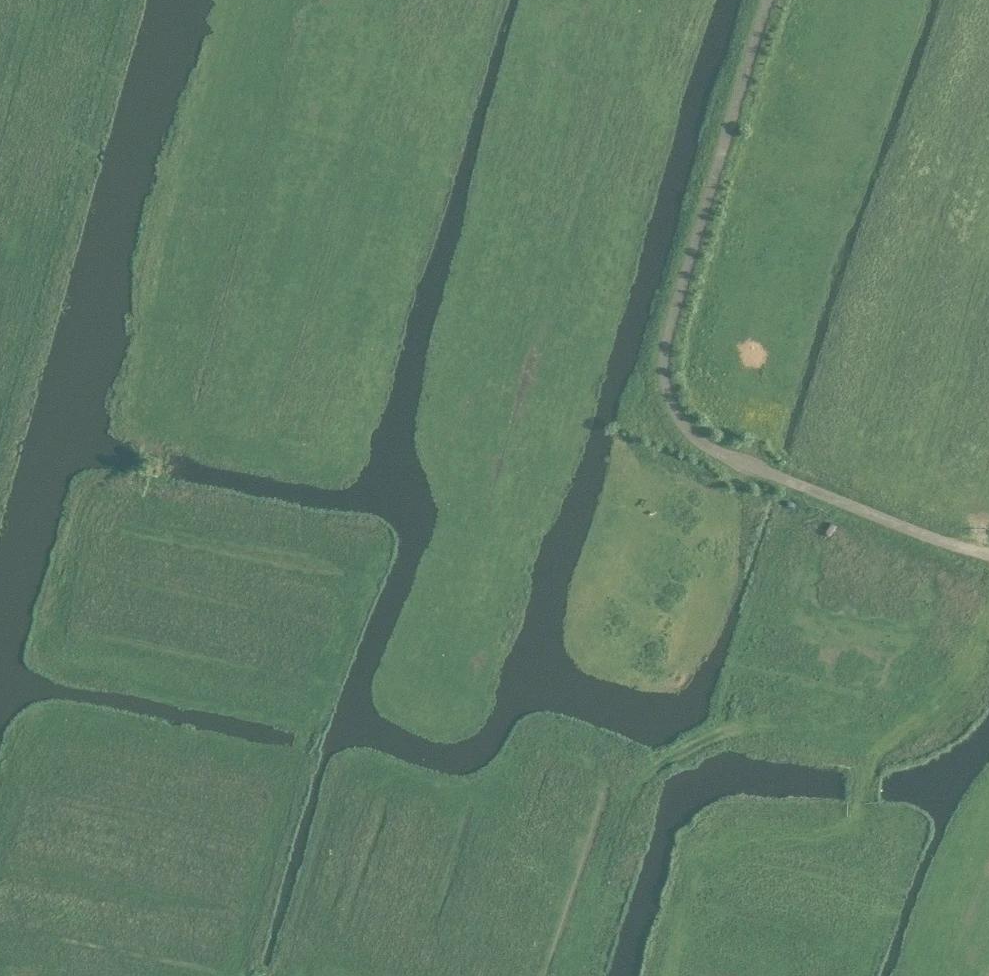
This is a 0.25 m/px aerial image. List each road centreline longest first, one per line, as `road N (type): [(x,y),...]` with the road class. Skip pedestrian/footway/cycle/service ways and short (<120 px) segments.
road 1 (track): [(870,757),(857,818),(832,838),(739,847),(701,876),(673,975)]
road 2 (track): [(563,827),(646,768),(724,732),(870,757)]
road 3 (track): [(988,613),(935,726),(870,757)]

